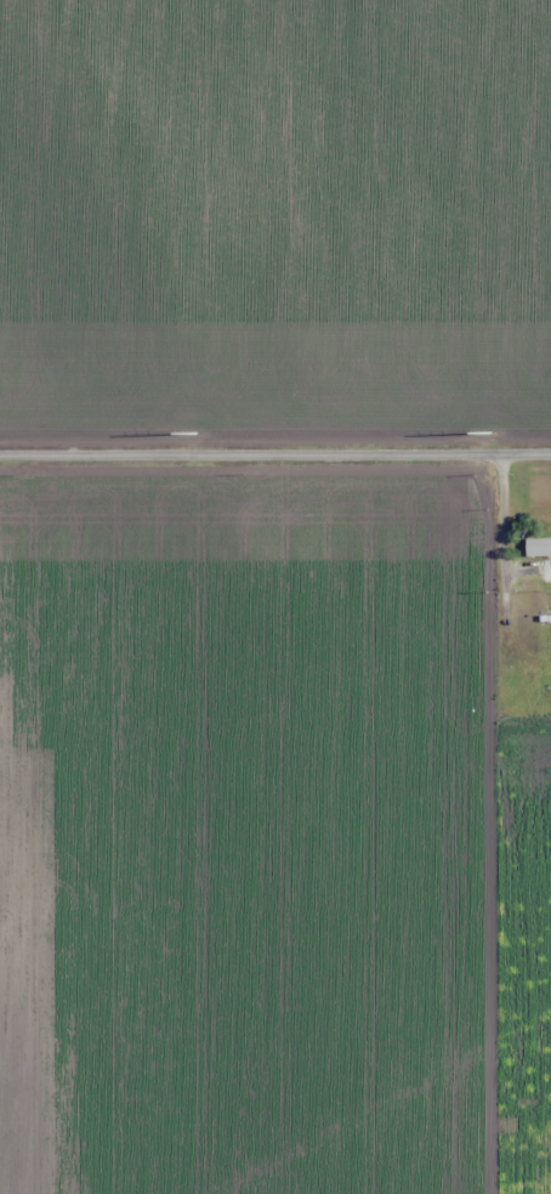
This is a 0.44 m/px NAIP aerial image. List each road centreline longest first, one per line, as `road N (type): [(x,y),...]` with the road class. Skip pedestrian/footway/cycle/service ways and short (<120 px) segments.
road 1 (track): [(509,455),(505,1193)]
road 2 (track): [(550,455),(0,460)]

